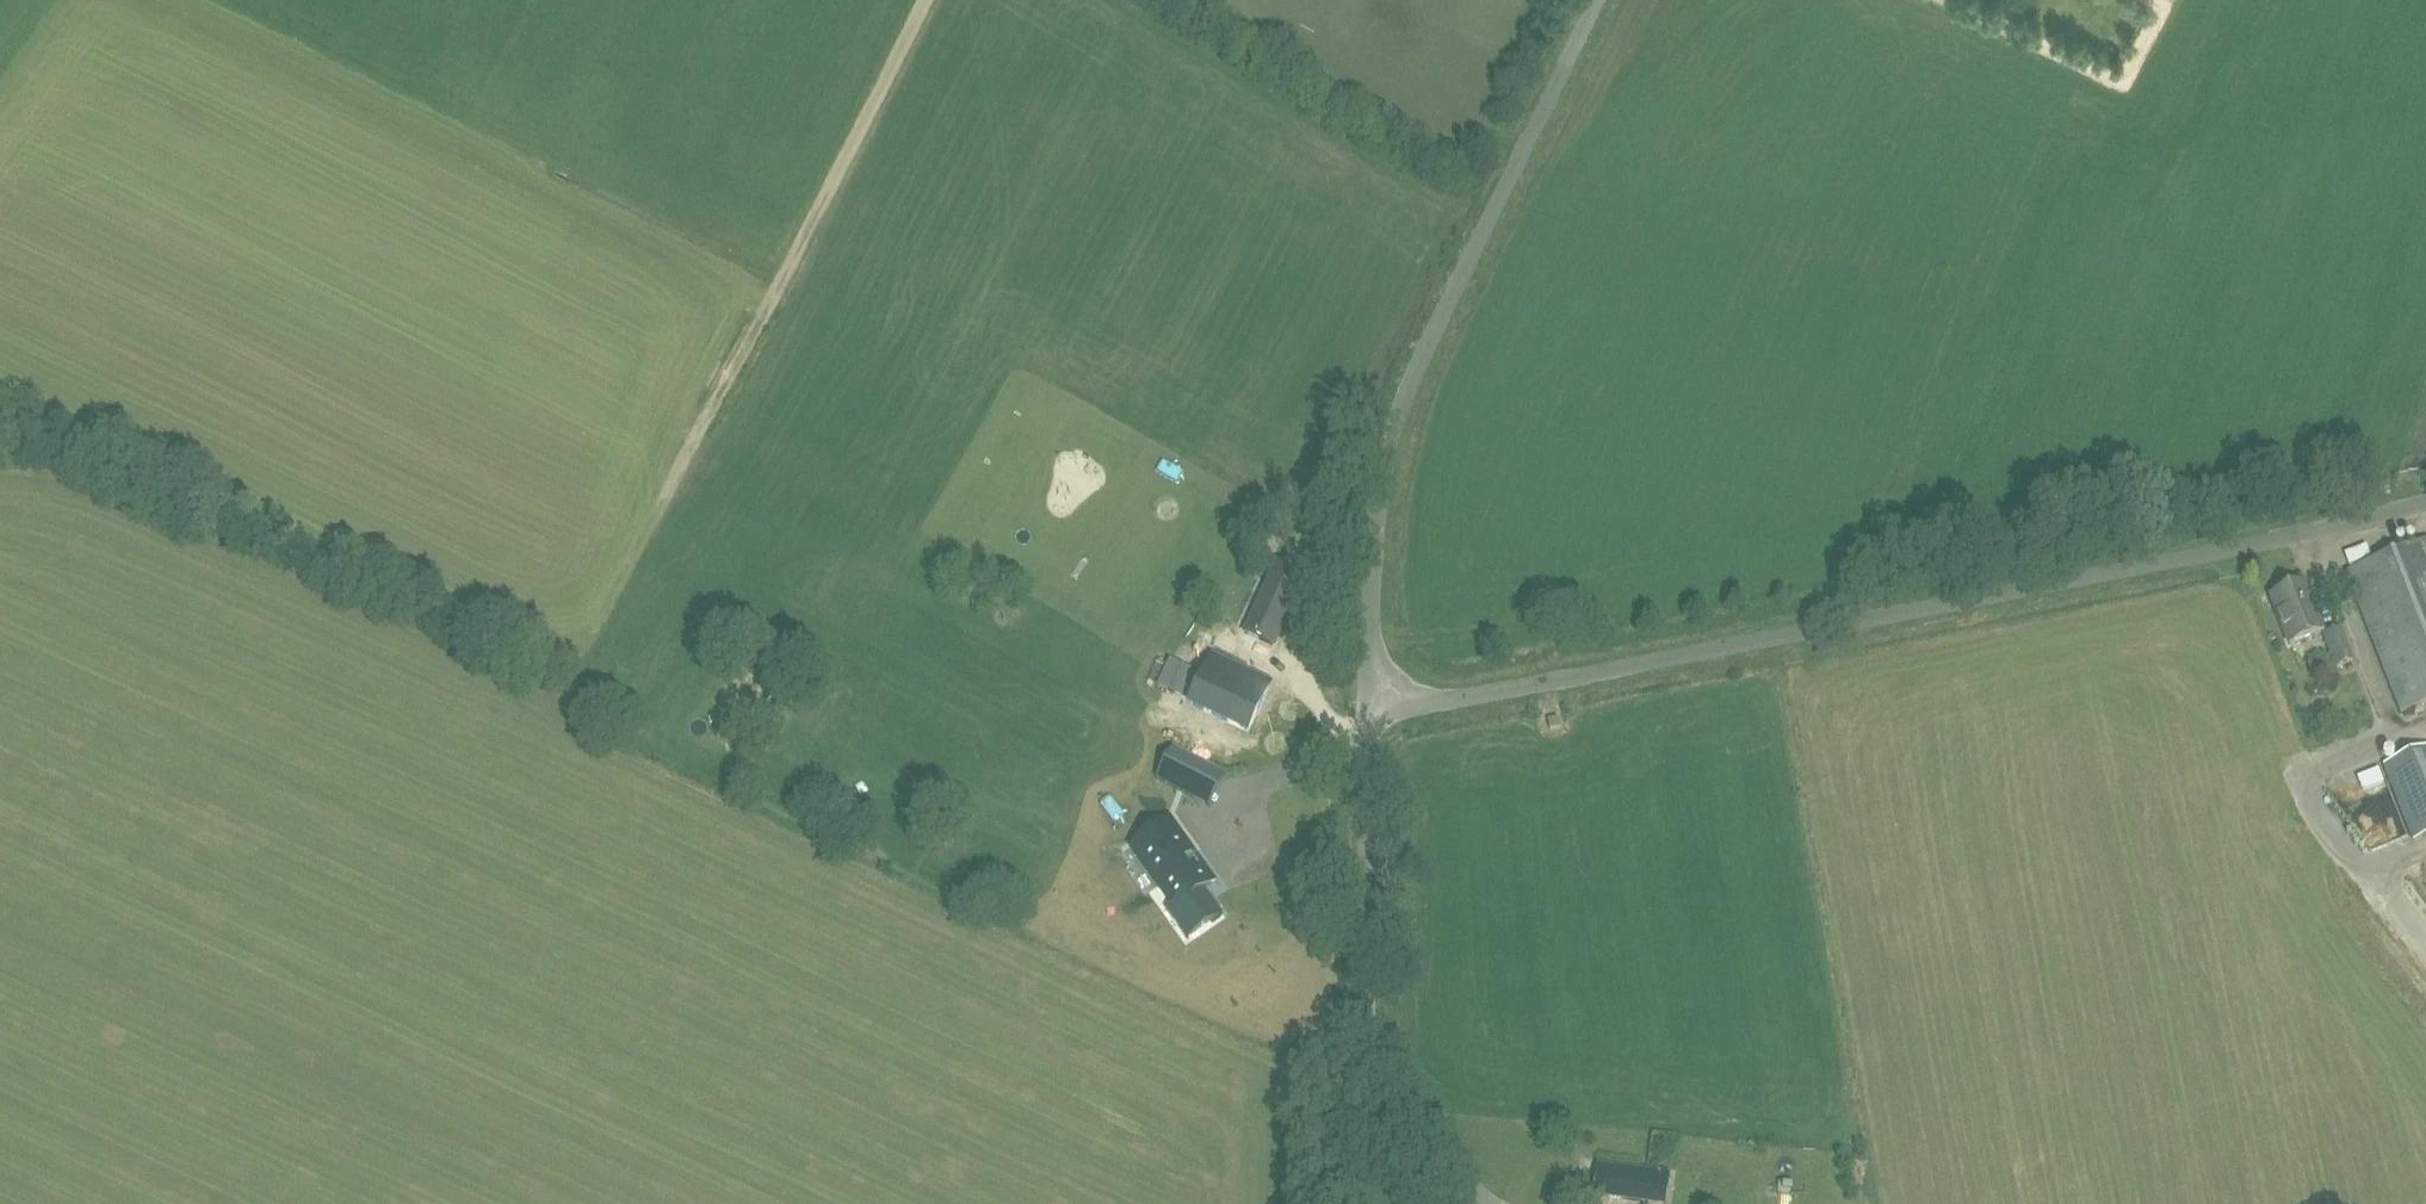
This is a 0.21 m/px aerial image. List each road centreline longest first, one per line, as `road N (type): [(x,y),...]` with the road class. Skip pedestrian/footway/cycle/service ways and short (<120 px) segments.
road 1 (unclassified): [(1365,710),(1482,694),(2425,503)]
road 2 (unclassified): [(1365,710),(1383,469),(1399,411),(1598,0)]
road 3 (unclassified): [(1352,1203),(1371,1049),(1365,710)]
road 4 (track): [(929,0),(785,286),(767,299),(732,300)]
road 5 (track): [(707,421),(567,680),(528,704)]
road 6 (track): [(767,299),(707,421),(663,428)]

